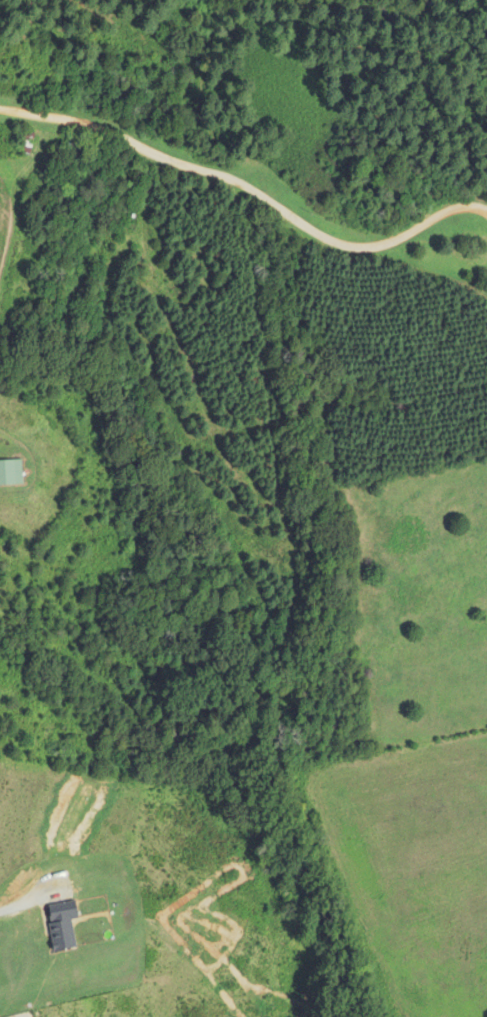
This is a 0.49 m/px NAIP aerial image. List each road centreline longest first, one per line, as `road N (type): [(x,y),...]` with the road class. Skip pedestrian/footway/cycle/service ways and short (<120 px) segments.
road 1 (residential): [(0,109),(93,124),(164,159),(232,179),(345,248),(395,240),(458,207),(486,211)]

